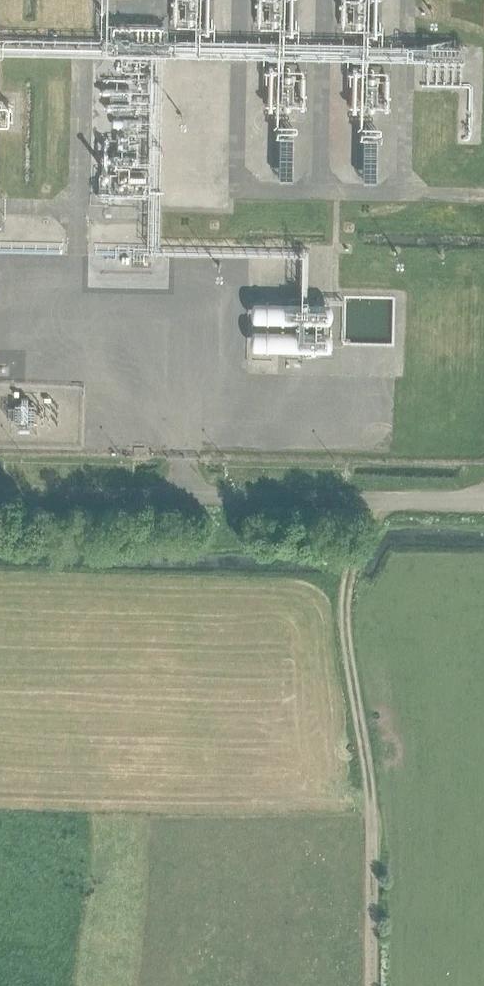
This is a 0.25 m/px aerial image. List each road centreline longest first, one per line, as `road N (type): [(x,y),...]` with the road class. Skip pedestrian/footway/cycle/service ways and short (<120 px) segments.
road 1 (unclassified): [(483,504),(0,496)]
road 2 (track): [(363,824),(343,766),(338,611),(365,502)]

